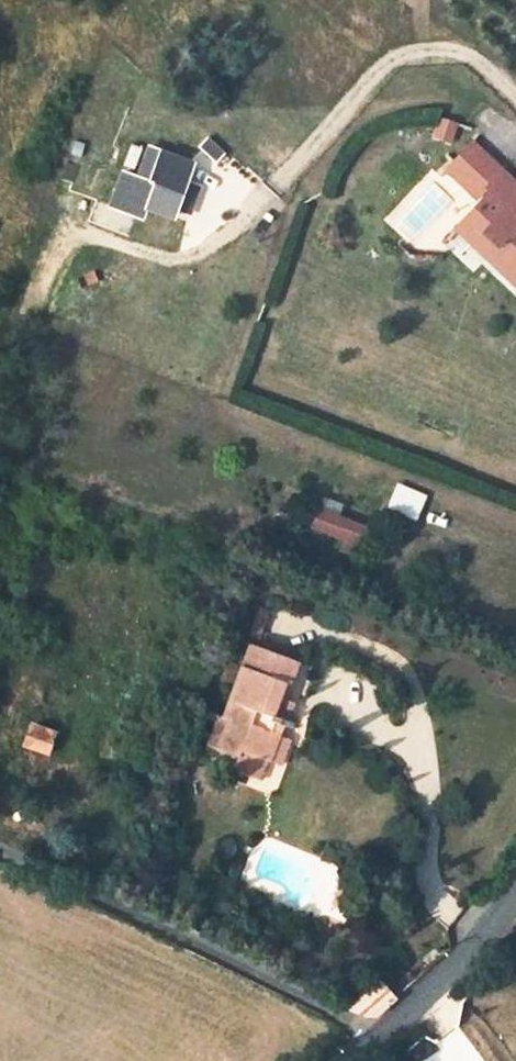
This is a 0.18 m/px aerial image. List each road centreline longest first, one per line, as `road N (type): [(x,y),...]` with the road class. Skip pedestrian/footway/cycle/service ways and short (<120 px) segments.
road 1 (residential): [(383,1035),(0,839)]
road 2 (unclassified): [(515,899),(383,1035)]

